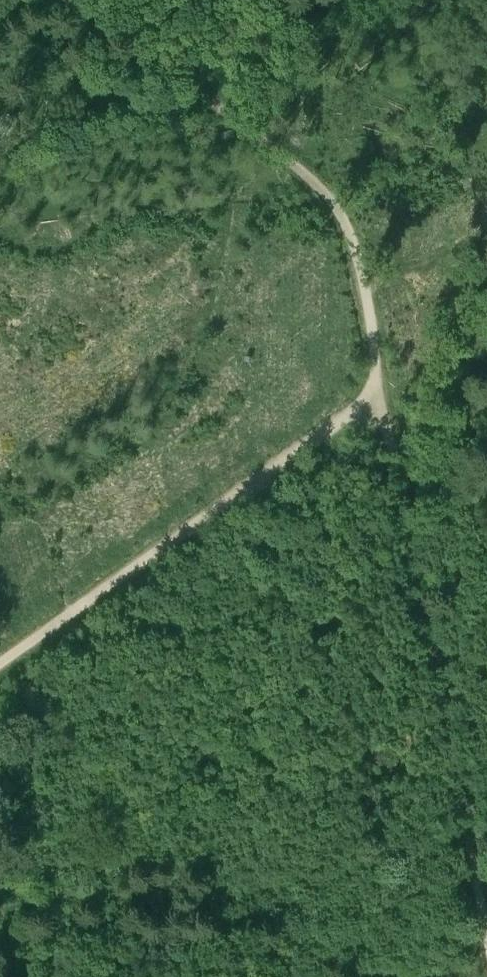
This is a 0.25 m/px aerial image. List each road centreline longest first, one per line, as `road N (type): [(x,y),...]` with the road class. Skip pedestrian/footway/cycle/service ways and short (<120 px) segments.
road 1 (track): [(374,388),(486,928)]
road 2 (track): [(93,0),(306,178),(347,228),(364,284),(374,388)]
road 3 (track): [(374,388),(353,414),(0,667)]

